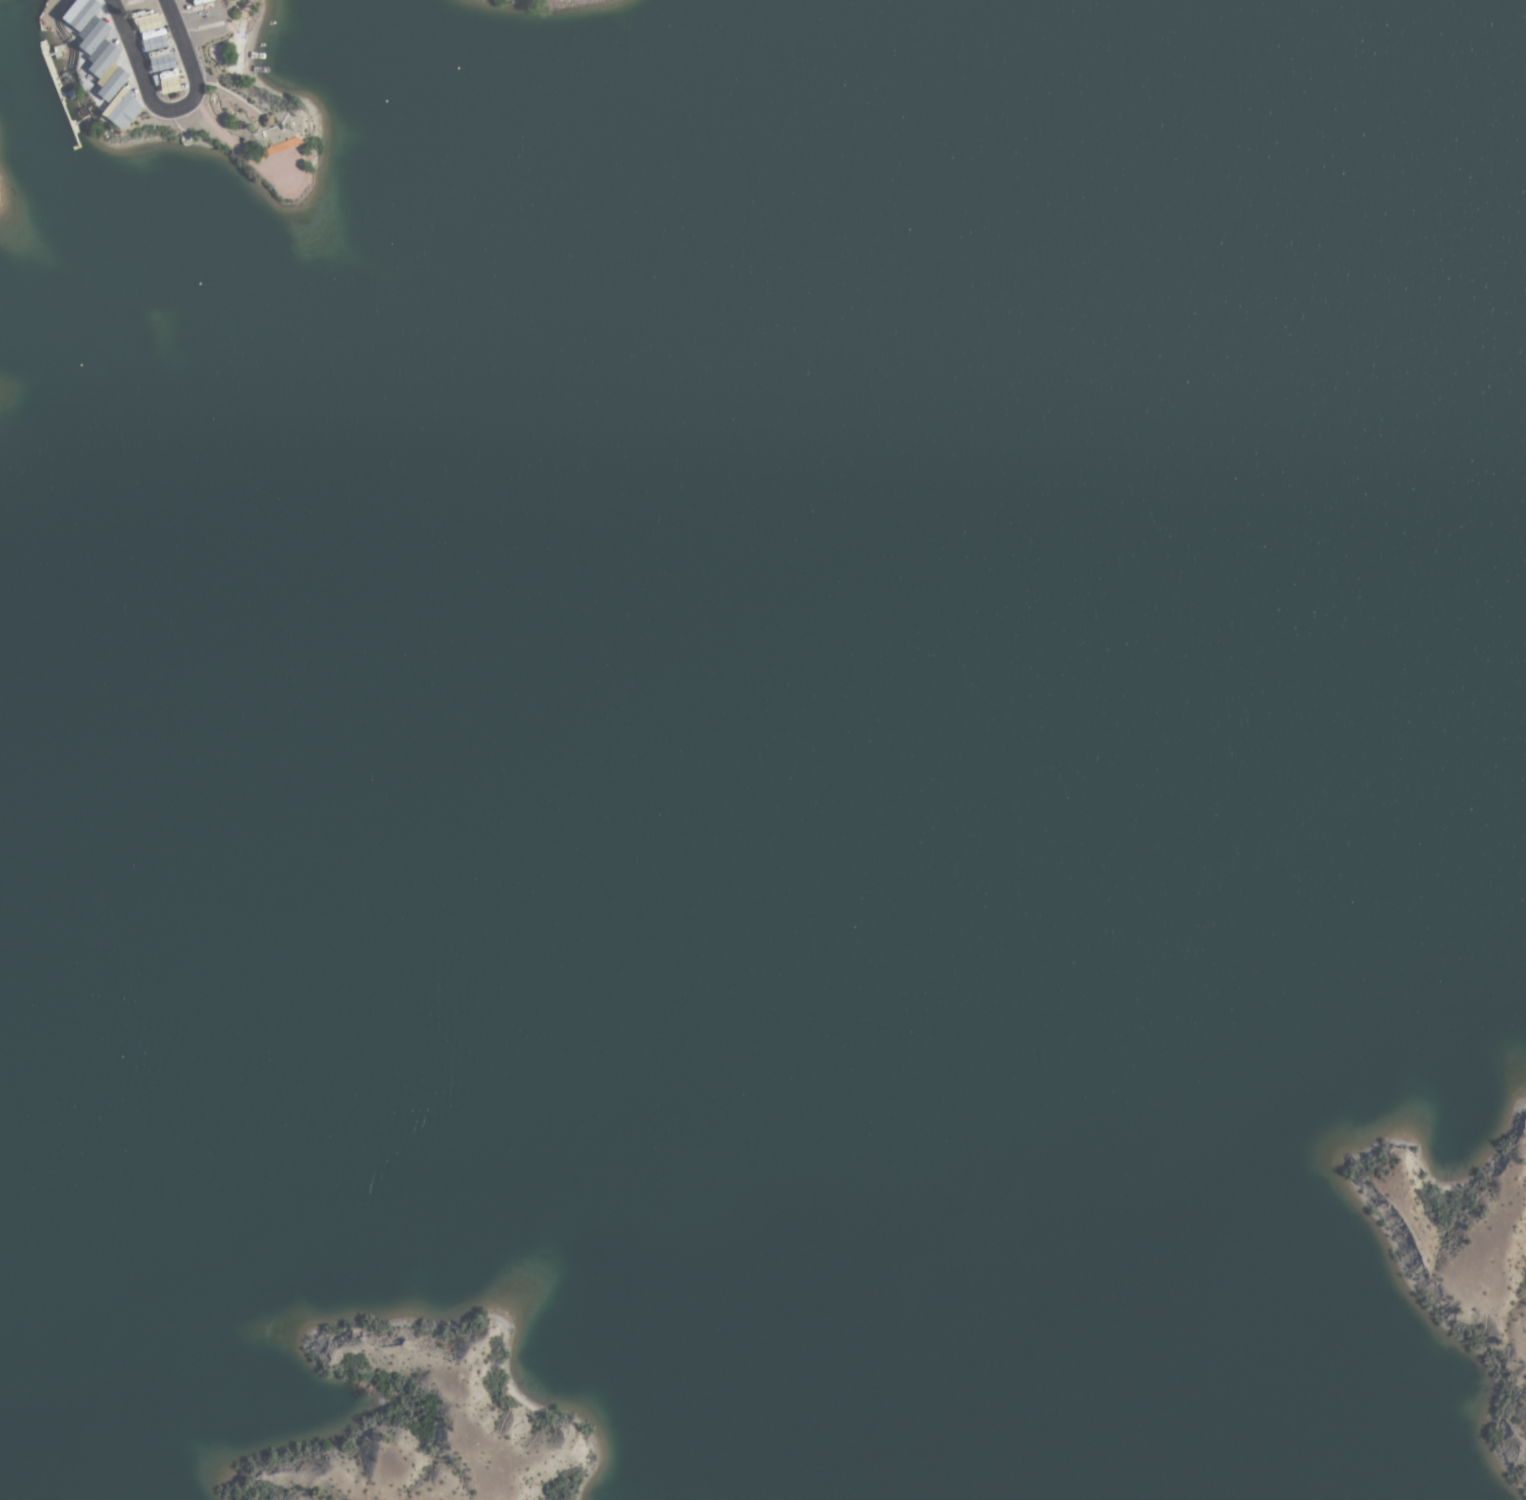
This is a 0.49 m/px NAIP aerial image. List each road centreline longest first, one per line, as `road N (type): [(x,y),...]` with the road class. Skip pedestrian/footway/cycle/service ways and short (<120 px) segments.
road 1 (residential): [(164,0),(195,82),(190,102),(171,111),(150,101),(110,0)]

